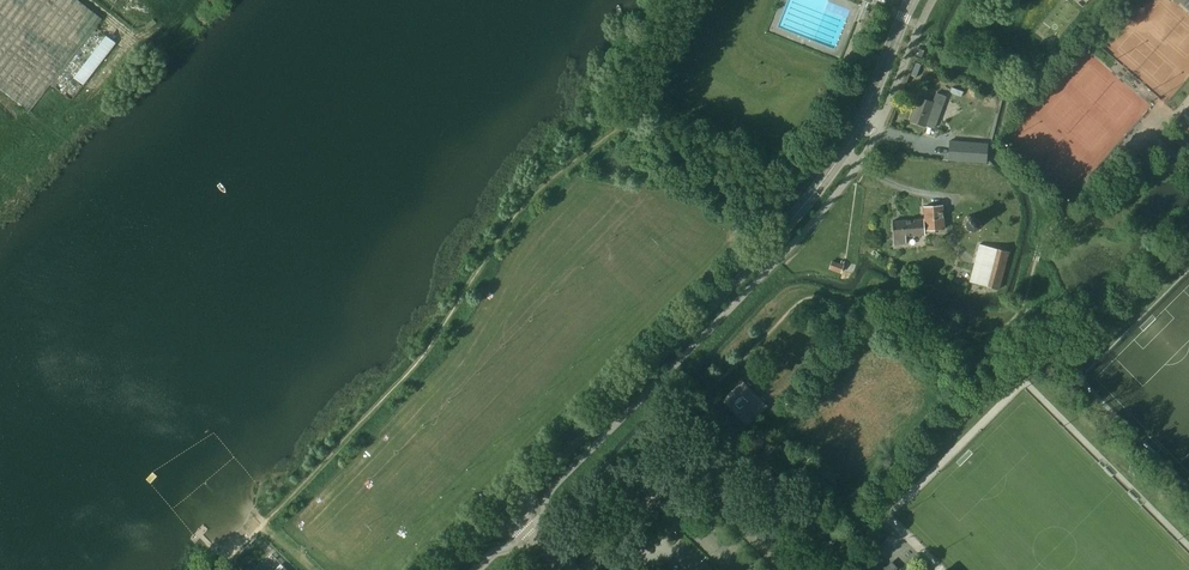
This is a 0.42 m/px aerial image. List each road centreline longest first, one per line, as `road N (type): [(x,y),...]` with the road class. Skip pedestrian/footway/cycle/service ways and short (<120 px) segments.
road 1 (secondary): [(504,514),(820,186),(864,113),(911,0)]

